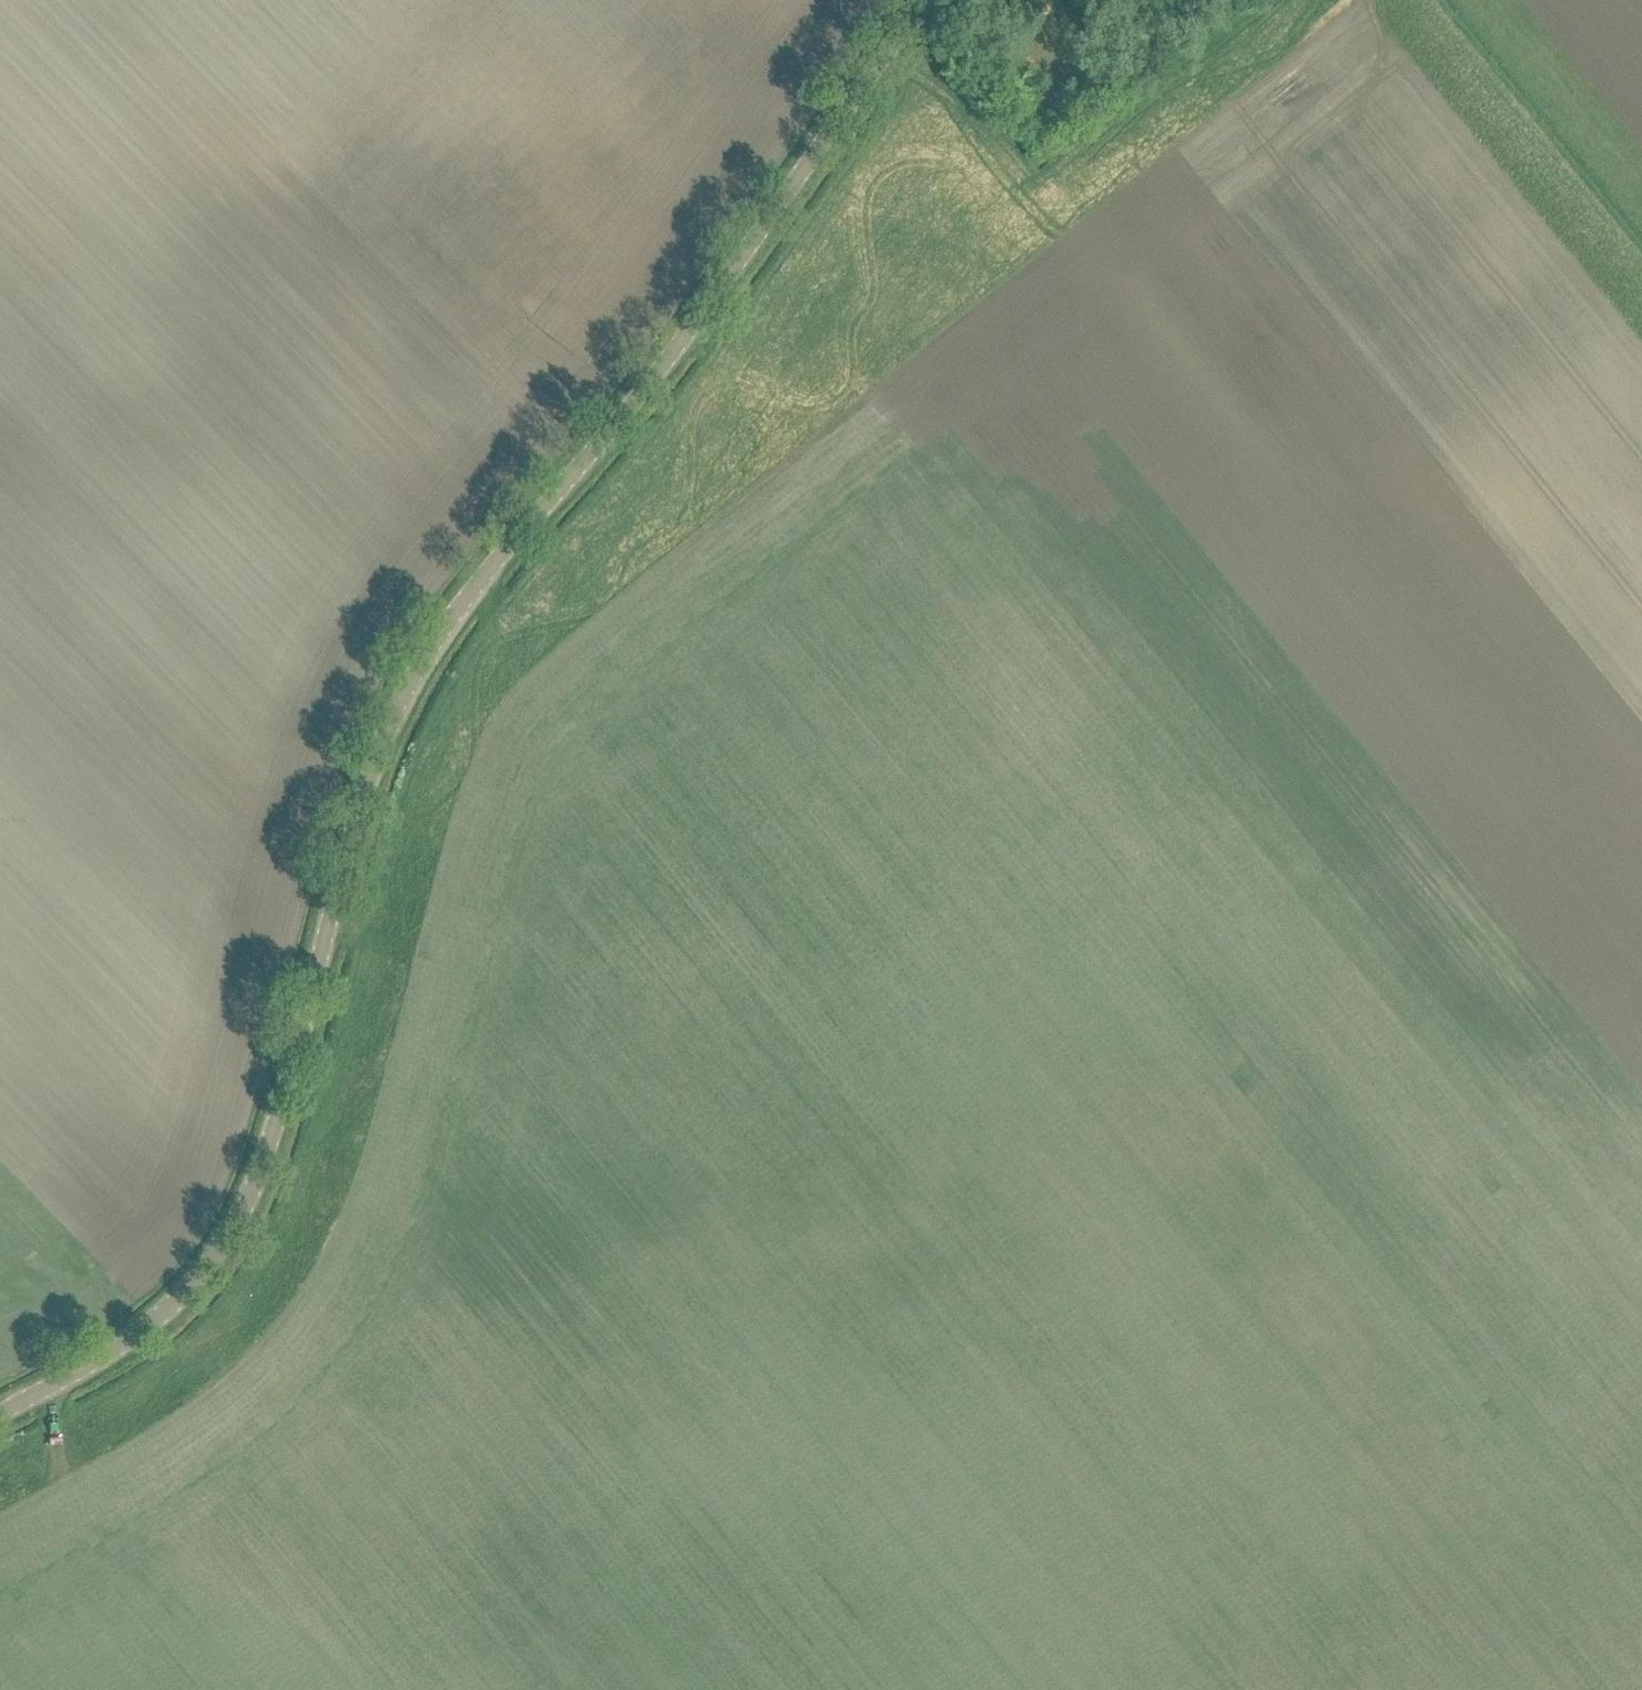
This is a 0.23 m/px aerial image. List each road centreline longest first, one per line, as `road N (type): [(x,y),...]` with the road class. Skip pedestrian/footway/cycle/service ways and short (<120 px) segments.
road 1 (tertiary): [(0,1414),(143,1334),(192,1291),(233,1235),(279,1119),(371,779),(415,680),(473,592),(690,333),(927,0)]

